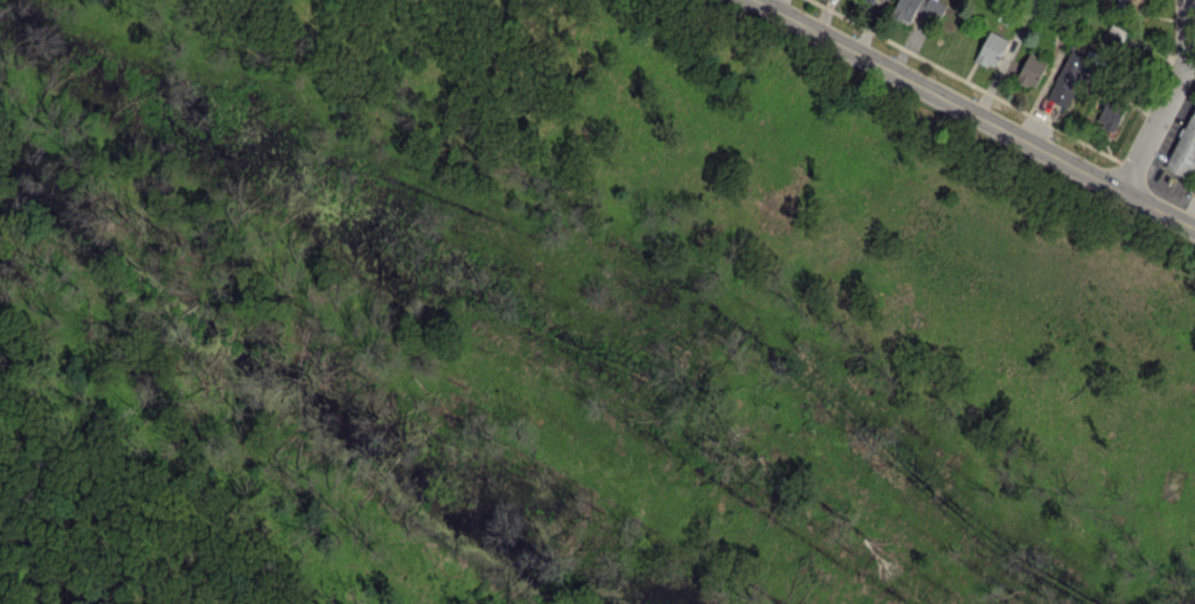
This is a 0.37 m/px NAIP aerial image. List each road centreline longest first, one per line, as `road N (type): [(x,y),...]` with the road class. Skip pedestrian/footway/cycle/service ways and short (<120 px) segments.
road 1 (tertiary): [(1194,226),(760,0)]
road 2 (residential): [(1188,42),(1179,82),(1120,188)]

